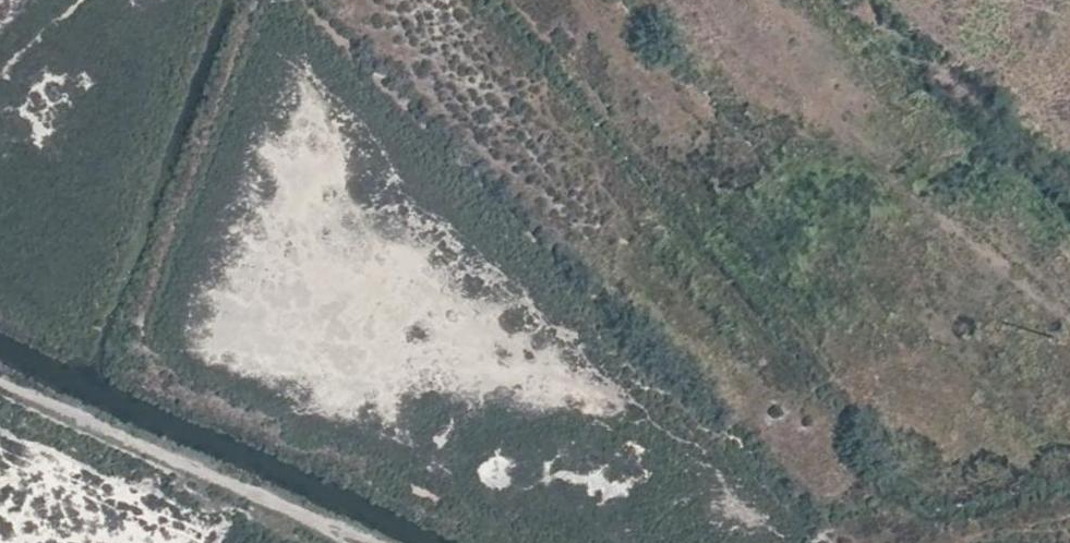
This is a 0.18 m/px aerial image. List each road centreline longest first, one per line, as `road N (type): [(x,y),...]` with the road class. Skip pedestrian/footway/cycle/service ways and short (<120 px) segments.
road 1 (track): [(317,542),(0,405)]

